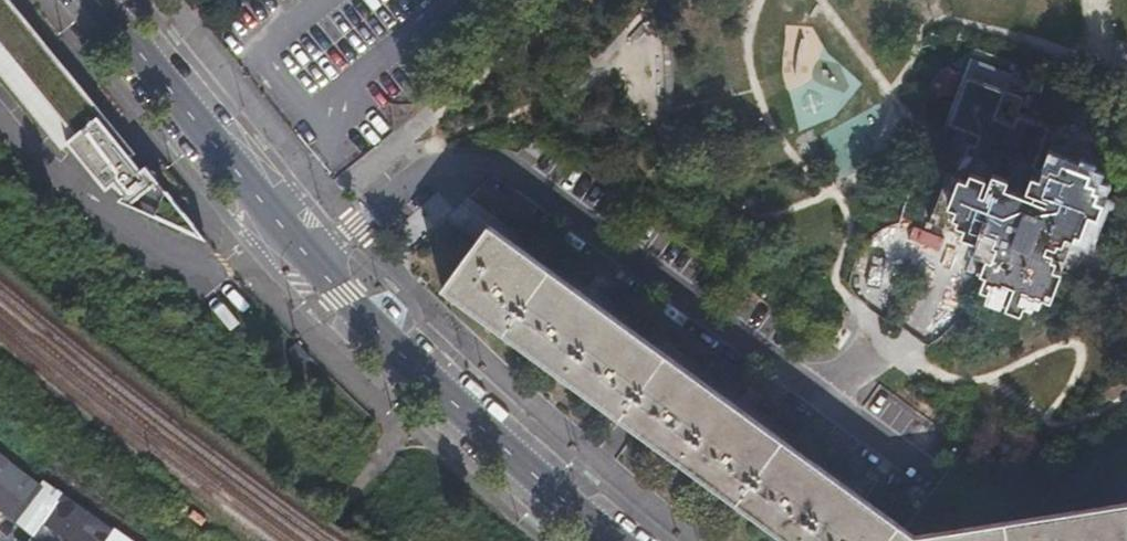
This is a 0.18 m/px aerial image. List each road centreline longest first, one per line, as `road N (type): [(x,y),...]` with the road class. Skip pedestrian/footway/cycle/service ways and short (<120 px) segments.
road 1 (residential): [(883,351),(840,383),(801,377),(505,174),(475,167),(411,177),(344,238),(310,256)]
road 2 (secondary): [(618,540),(427,376),(310,256)]
road 3 (secondary): [(310,256),(99,0)]
road 4 (residential): [(883,351),(916,337),(936,307),(936,259),(914,248),(890,255),(877,274),(875,315)]

